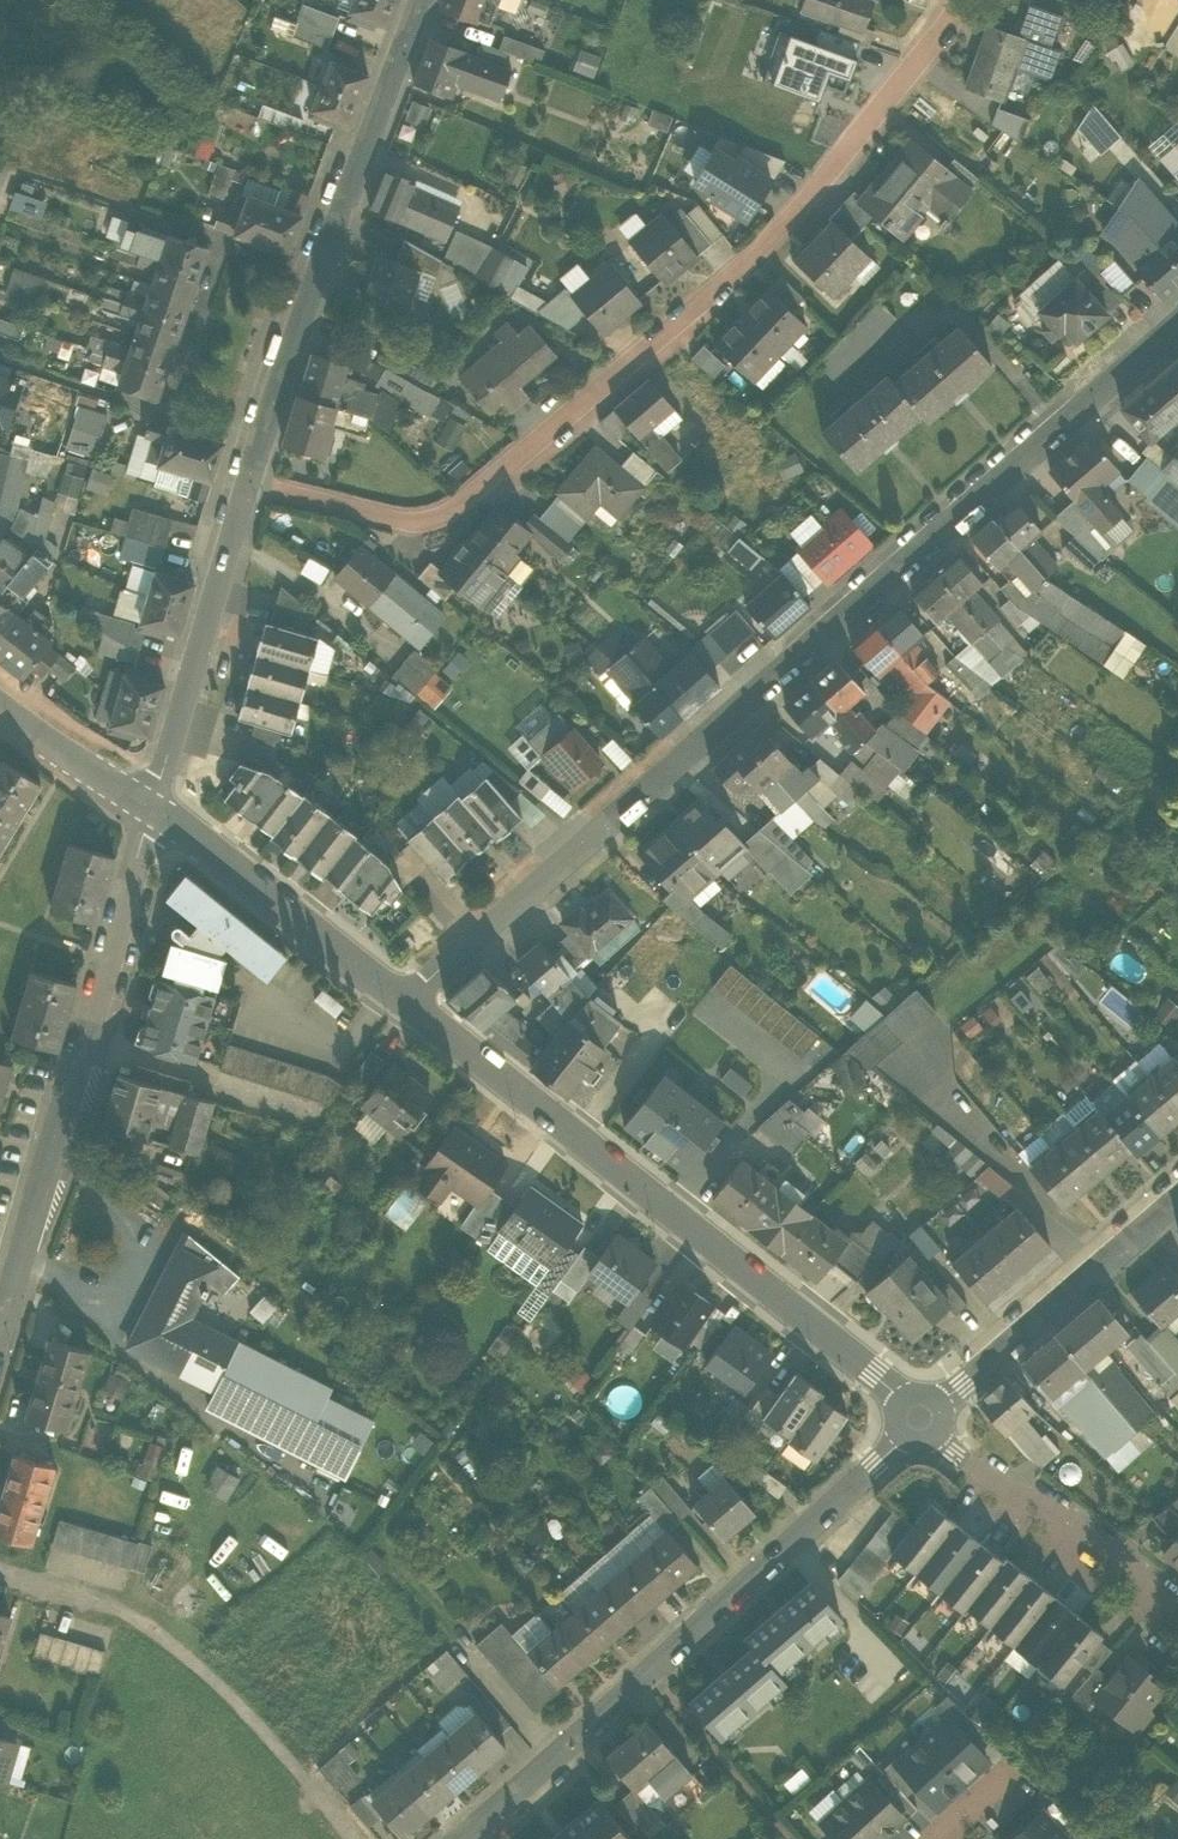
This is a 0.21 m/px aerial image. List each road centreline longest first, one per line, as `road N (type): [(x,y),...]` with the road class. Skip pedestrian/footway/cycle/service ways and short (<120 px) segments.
road 1 (residential): [(1177,327),(408,998)]
road 2 (residential): [(249,480),(421,521),(518,463),(673,333),(813,196),(961,0)]
road 3 (tertiary): [(408,998),(911,1395)]
road 4 (residential): [(912,1435),(454,1838)]
road 5 (residential): [(152,815),(1,1329)]
road 6 (track): [(355,1838),(223,1686),(145,1620),(0,1575)]
road 7 (residential): [(317,277),(222,241),(164,413),(260,441)]
road 8 (residential): [(249,480),(152,815)]
road 9 (tertiary): [(152,815),(408,998)]
road 10 (tertiary): [(943,1403),(1177,1201)]
road 11 (residential): [(937,1433),(1177,1613)]
road 12 (residential): [(425,0),(317,277)]
road 13 (tertiary): [(0,703),(152,815)]
road 14 (residential): [(317,277),(260,441)]

